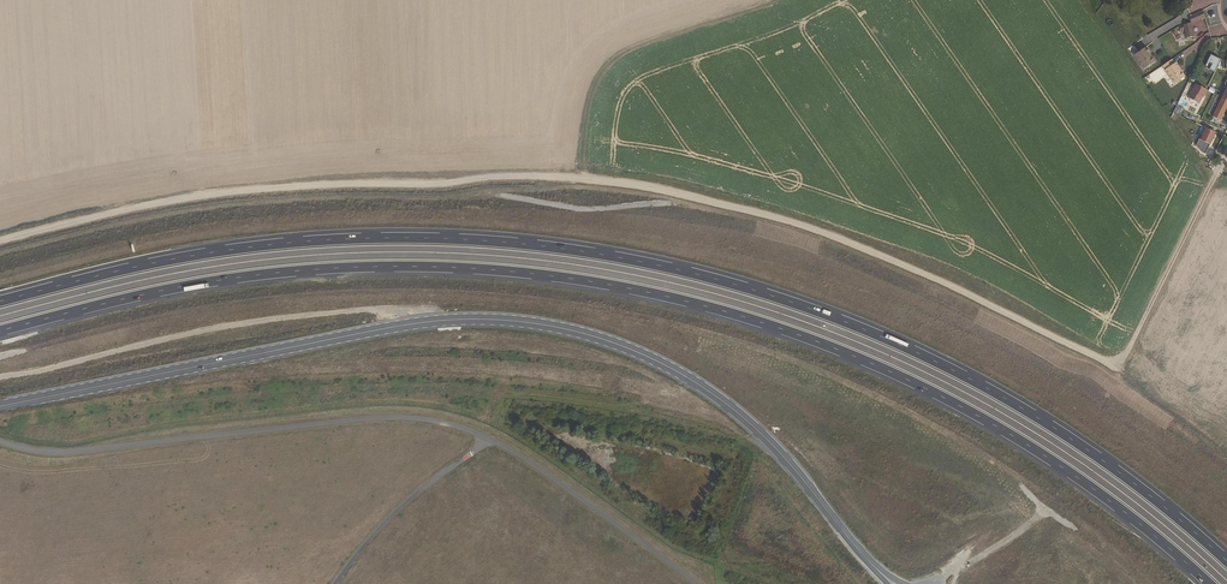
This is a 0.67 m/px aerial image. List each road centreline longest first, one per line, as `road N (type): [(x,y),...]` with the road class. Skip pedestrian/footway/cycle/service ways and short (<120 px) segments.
road 1 (trunk): [(1226,561),(1141,488),(1002,393),(862,326),(676,268),(538,243),(379,237),(194,253),(0,300)]
road 2 (trunk): [(0,332),(203,283),(378,267),(533,274),(669,296),(848,353),(927,389),(1056,463),(1209,583)]
road 3 (track): [(935,583),(1046,511),(1000,464),(928,421),(791,360),(672,323),(502,295),(370,292),(213,307),(0,356)]
road 4 (track): [(1118,368),(1117,378),(941,288),(796,230),(601,189),(231,204),(0,253)]
road 5 (track): [(1118,368),(958,287),(790,222),(584,177),(193,196),(0,241)]
road 6 (secondary): [(0,406),(421,320),(541,323),(597,335),(702,386),(786,459),(892,583)]
road 7 (track): [(585,220),(790,257),(963,324),(1126,416),(1226,492)]
road 8 (track): [(587,210),(585,220),(424,214),(243,222),(0,278)]
road 9 (track): [(0,377),(301,315),(378,308),(391,310),(396,325)]
road 10 (track): [(774,0),(632,47),(610,63),(589,102),(584,177)]
road 11 (track): [(1211,186),(1118,368)]
road 12 (track): [(1000,464),(1153,583)]
road 13 (track): [(492,191),(577,209),(679,201)]

